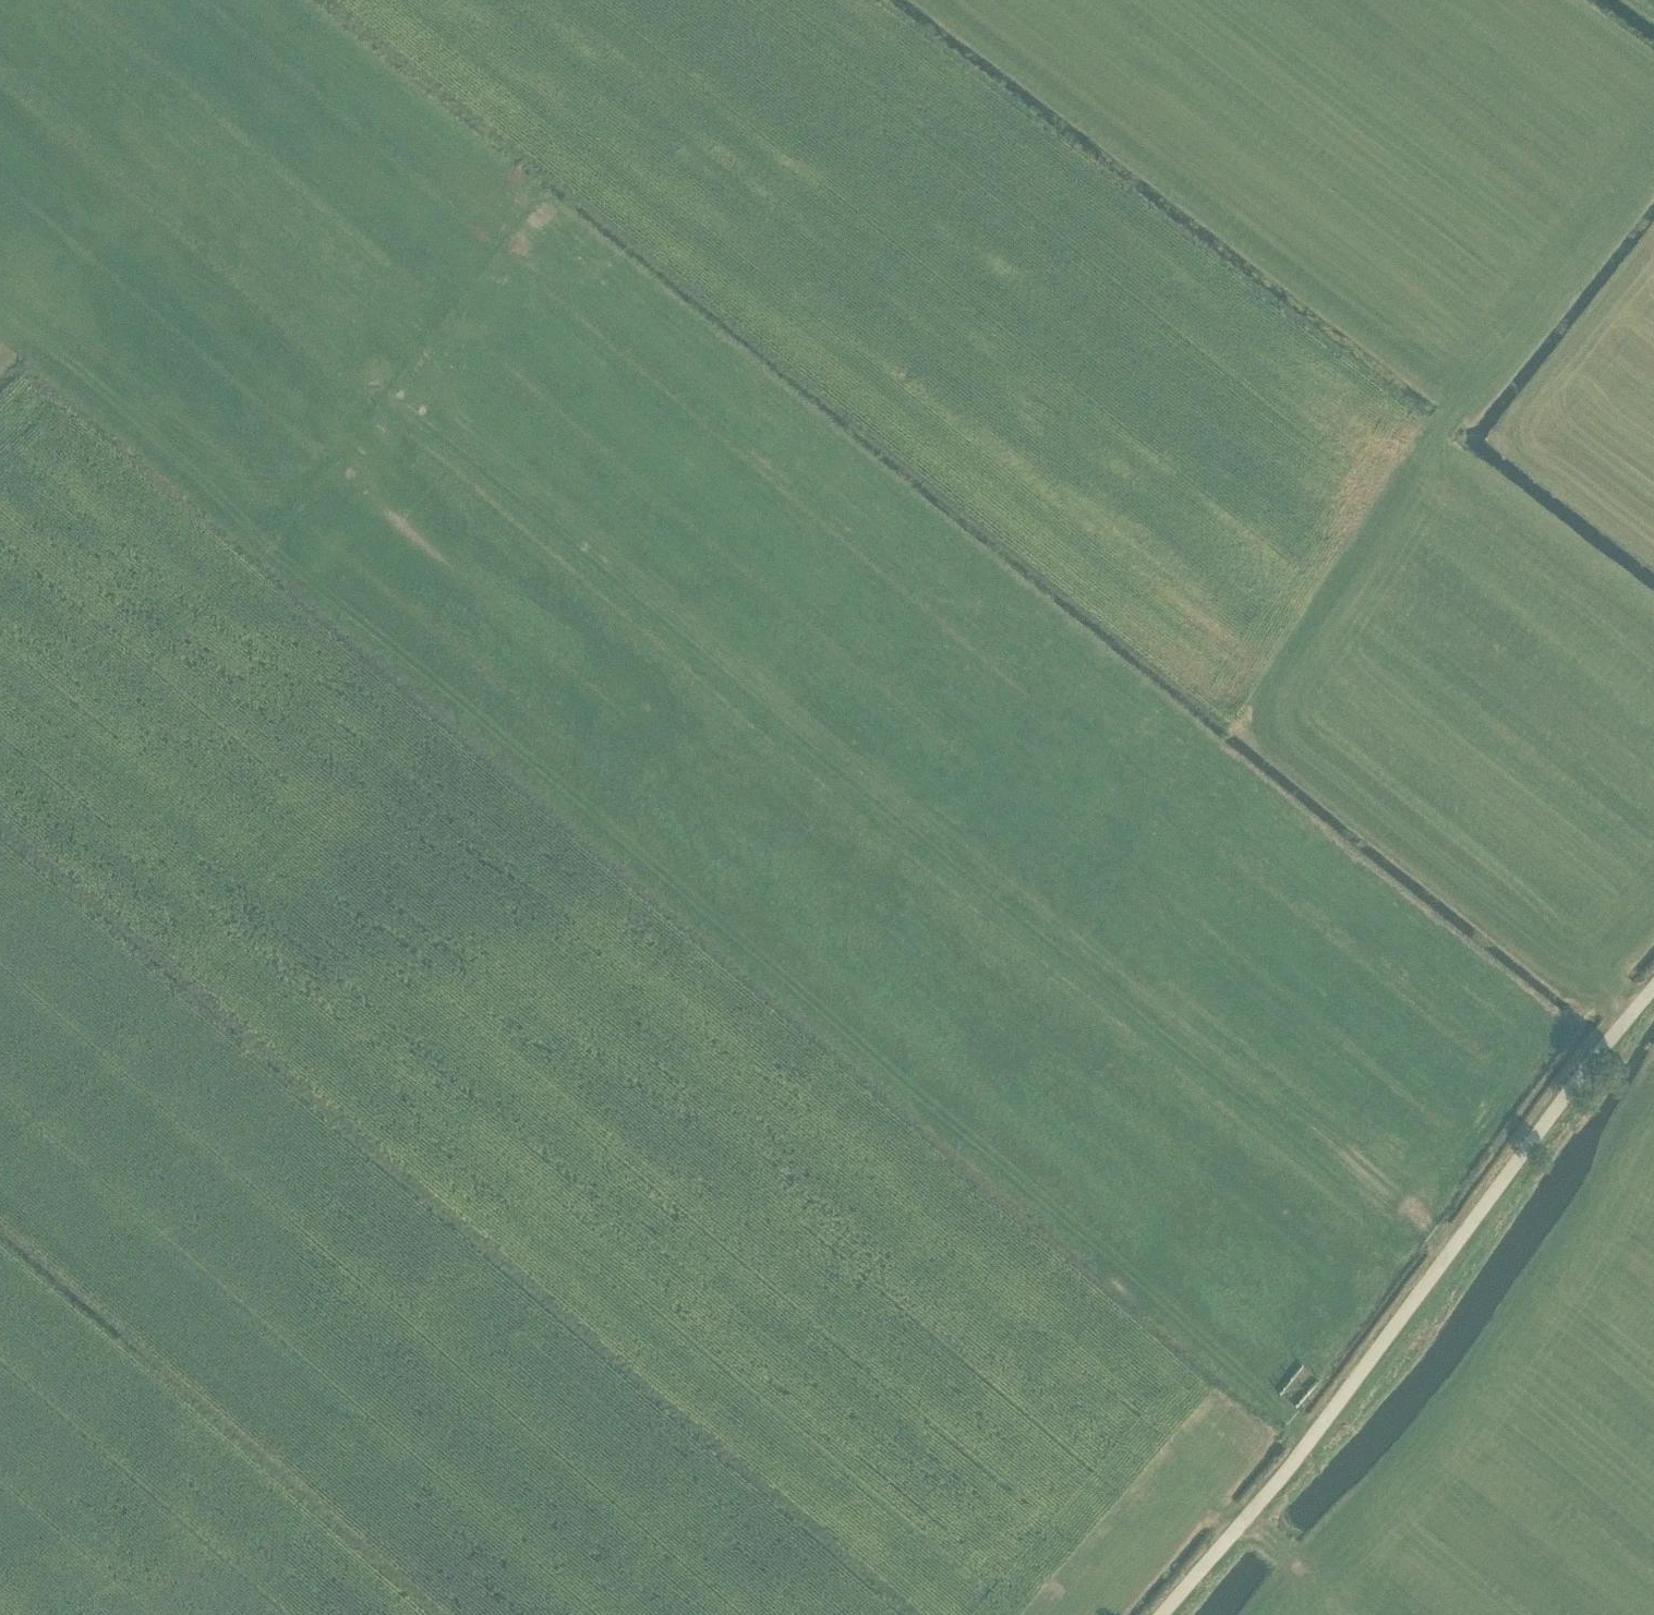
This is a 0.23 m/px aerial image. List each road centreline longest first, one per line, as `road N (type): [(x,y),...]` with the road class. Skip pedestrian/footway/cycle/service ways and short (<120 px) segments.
road 1 (unclassified): [(1163,1614),(1352,1396),(1653,976)]

